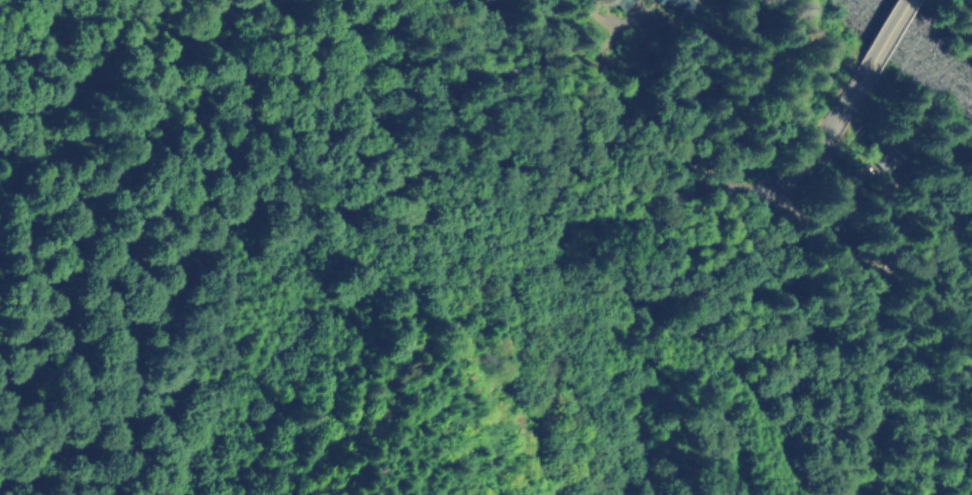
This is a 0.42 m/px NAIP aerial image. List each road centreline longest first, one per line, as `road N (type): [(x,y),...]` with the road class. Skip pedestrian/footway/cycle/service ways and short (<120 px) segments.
road 1 (residential): [(872,37),(840,103),(792,170),(701,199),(630,184),(602,169),(470,0)]

